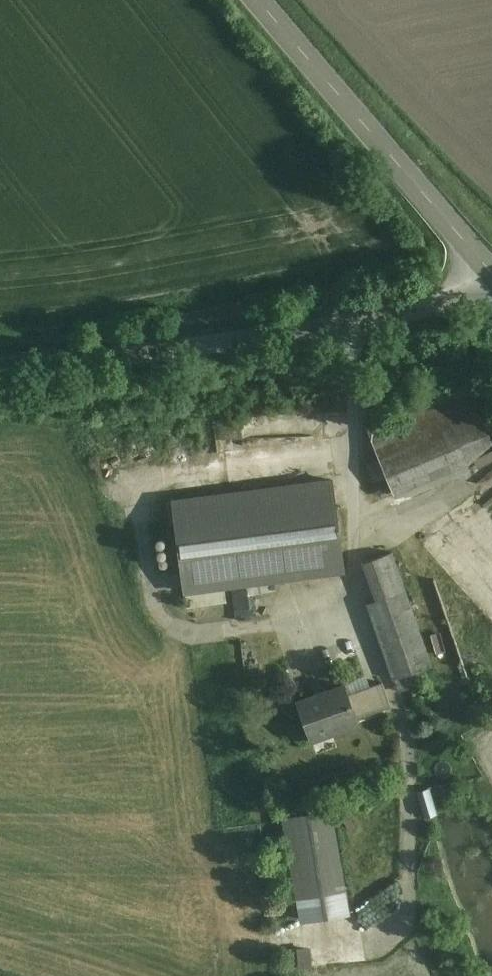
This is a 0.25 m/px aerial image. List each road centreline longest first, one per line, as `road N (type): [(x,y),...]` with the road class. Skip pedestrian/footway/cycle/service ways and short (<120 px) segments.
road 1 (unclassified): [(491,293),(274,330),(0,356)]
road 2 (tertiary): [(260,0),(491,272)]

